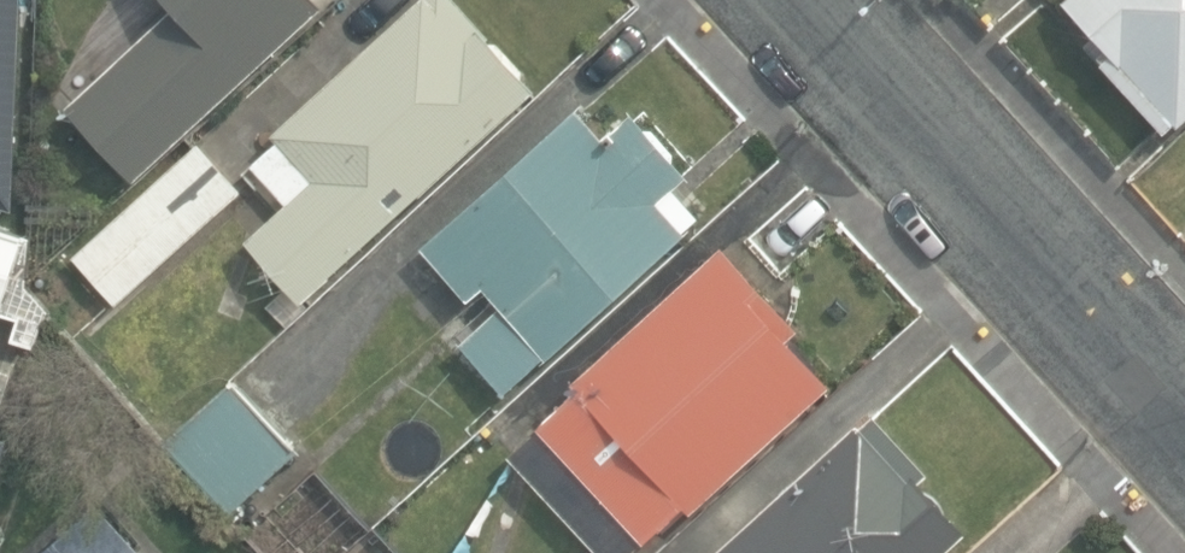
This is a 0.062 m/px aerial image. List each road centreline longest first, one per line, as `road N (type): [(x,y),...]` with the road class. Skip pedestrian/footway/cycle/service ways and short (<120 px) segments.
road 1 (residential): [(801,0),(1184,423)]

